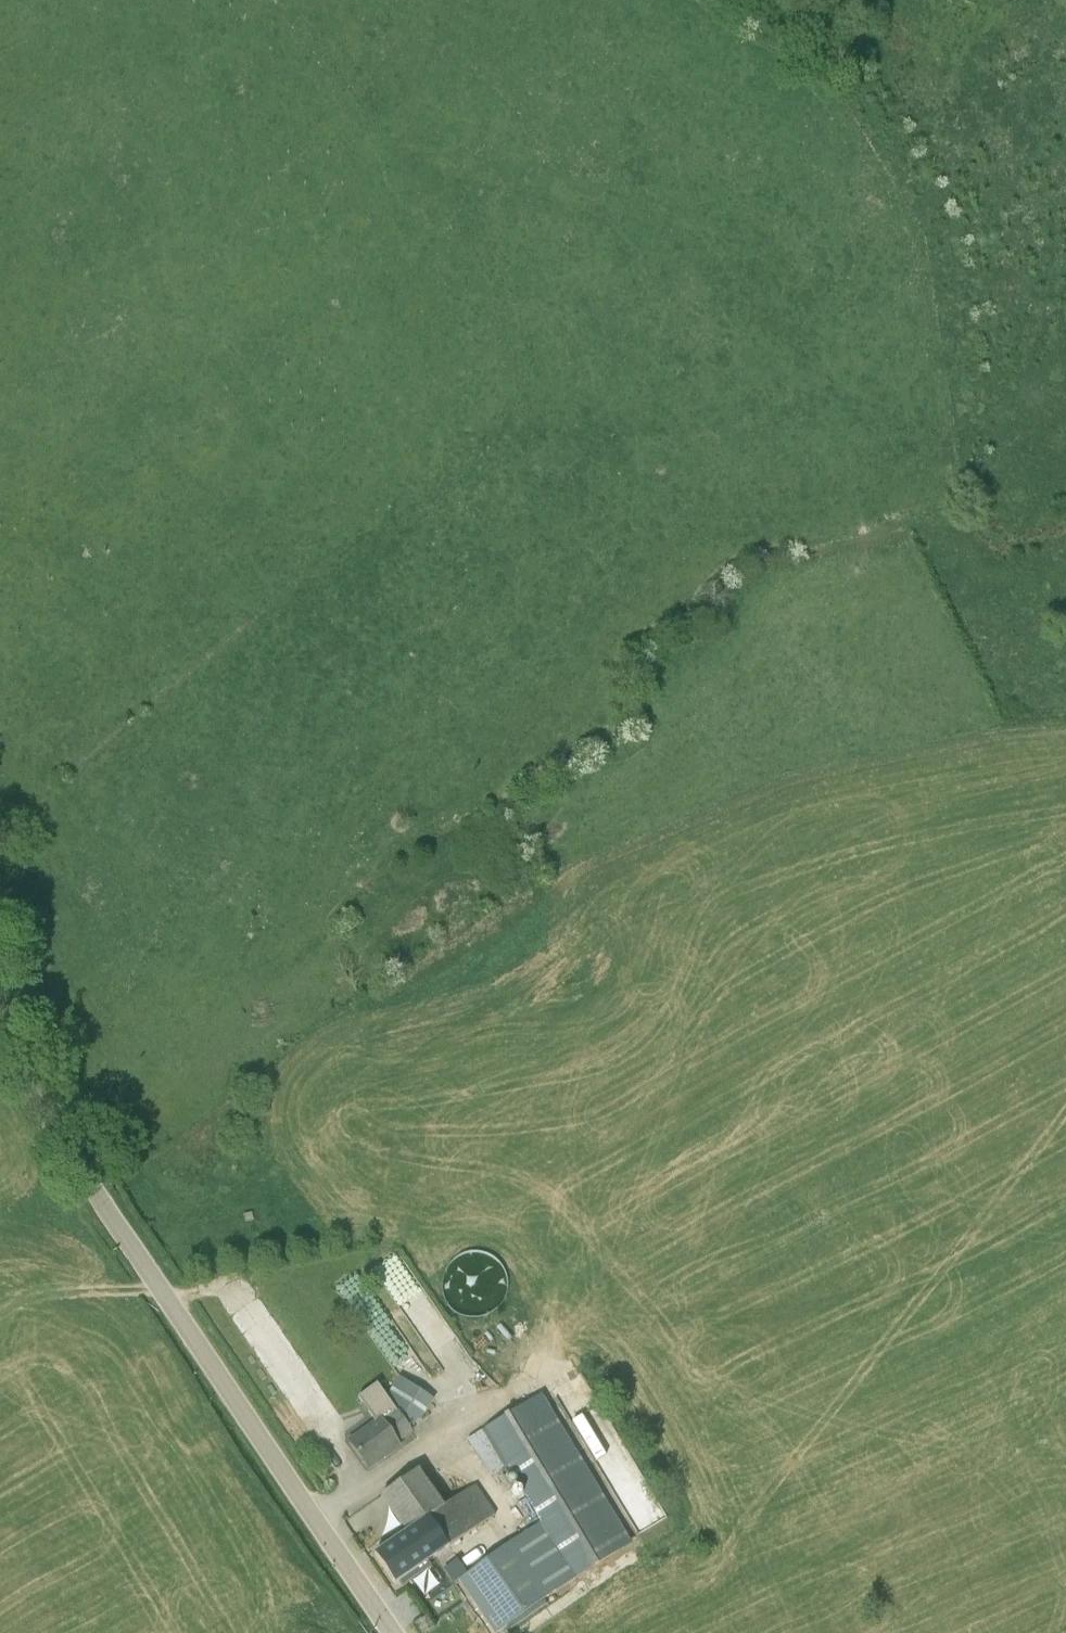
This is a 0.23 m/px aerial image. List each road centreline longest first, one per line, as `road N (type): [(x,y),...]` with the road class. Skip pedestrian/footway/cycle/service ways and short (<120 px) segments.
road 1 (unclassified): [(390,1632),(61,1141),(0,1010)]
road 2 (track): [(519,1632),(638,1557),(695,1534)]

